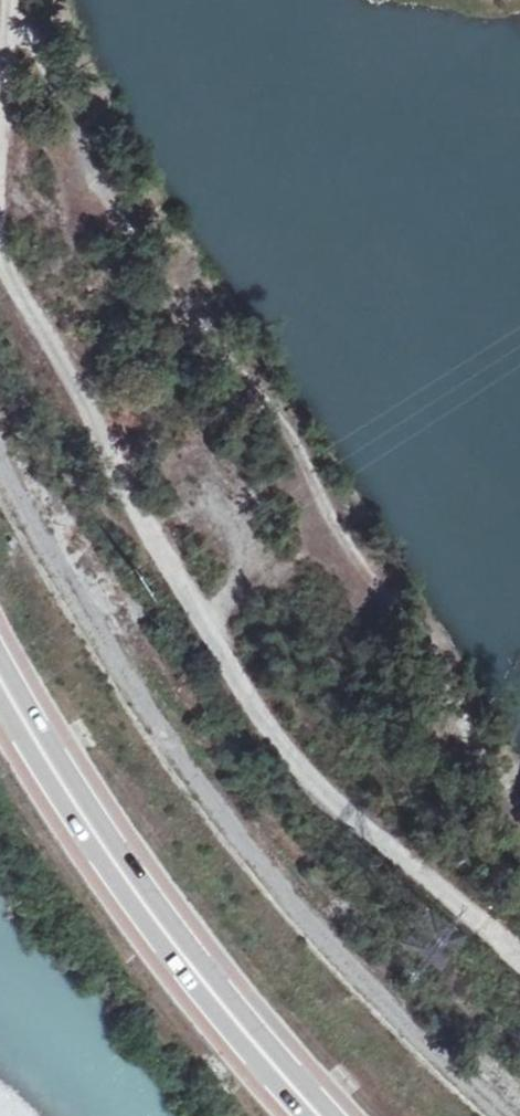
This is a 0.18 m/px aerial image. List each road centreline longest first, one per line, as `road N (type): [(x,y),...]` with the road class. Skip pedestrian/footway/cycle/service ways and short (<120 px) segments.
road 1 (track): [(0,201),(18,276),(100,387),(155,532),(307,776),(519,949)]
road 2 (track): [(0,434),(208,781),(519,1106)]
road 3 (trunk): [(0,673),(171,937),(325,1115)]
road 4 (track): [(19,0),(0,124)]

